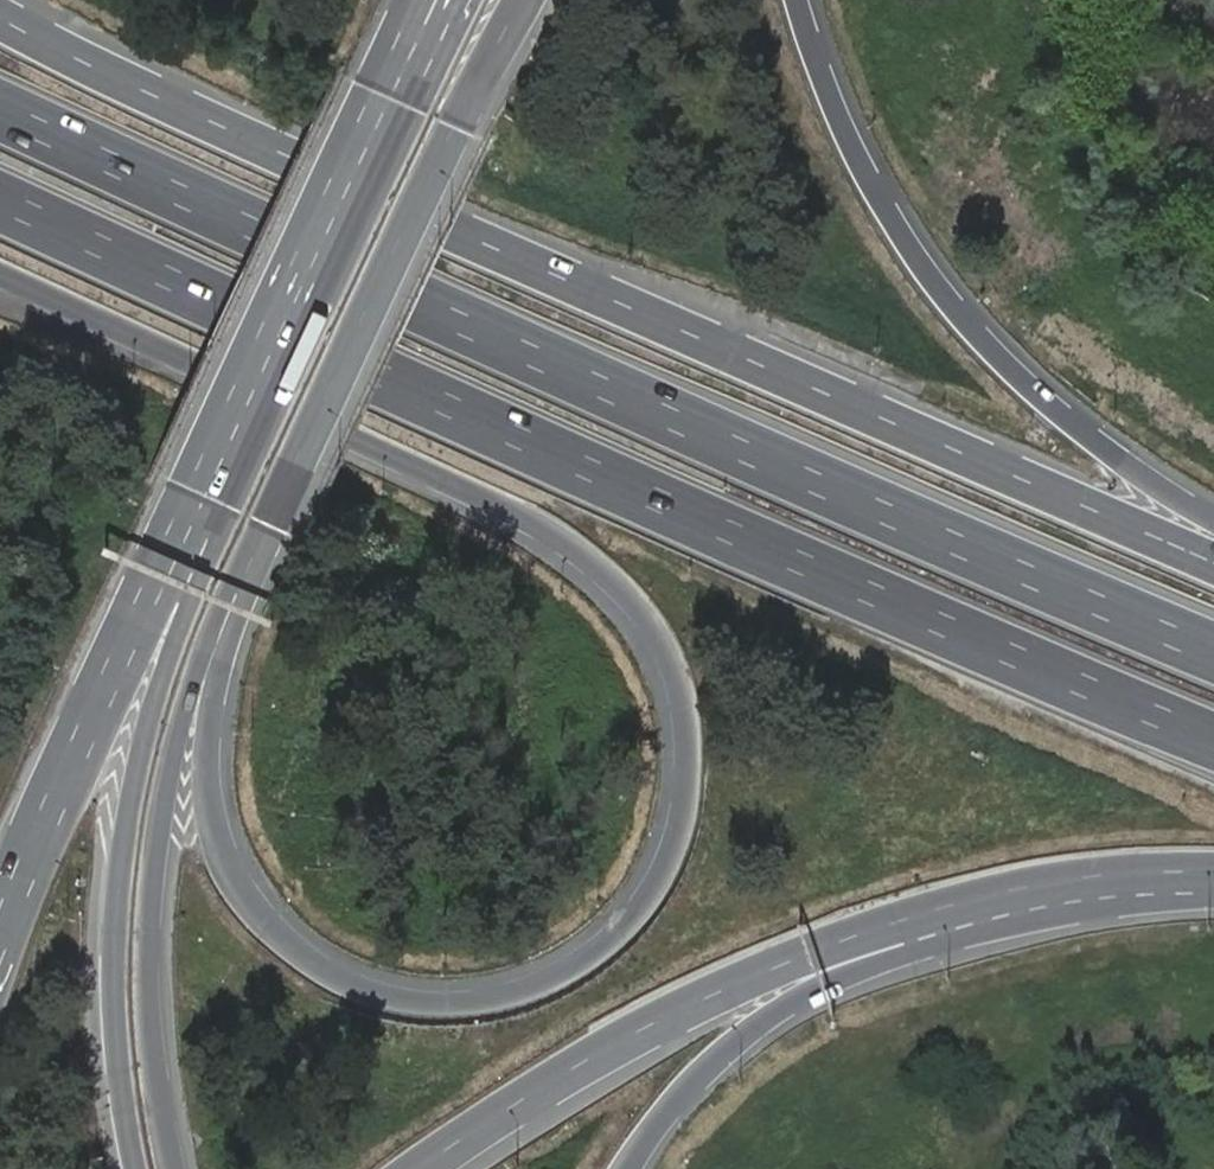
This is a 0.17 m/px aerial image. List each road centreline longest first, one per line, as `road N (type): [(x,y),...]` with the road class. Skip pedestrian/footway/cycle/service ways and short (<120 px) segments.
road 1 (motorway): [(0,274),(531,523),(592,562),(642,610),(672,657),(688,714),(679,825),(638,909),(563,970),(521,991),(449,1005),(365,987),(295,954),(236,892),(215,785),(237,630),(269,525)]
road 2 (motorway): [(1213,563),(270,147),(0,17)]
road 3 (motorway): [(1213,654),(748,454),(0,110)]
road 4 (motorway): [(0,198),(710,523),(1213,736)]
road 5 (motorway): [(424,1168),(576,1069),(802,959),(896,926),(1125,878)]
road 6 (motorway): [(205,494),(190,612),(167,675),(120,889),(113,994),(123,1107),(139,1168)]
road 7 (motorway): [(1213,519),(1085,436),(936,286),(827,79),(804,0)]
road 8 (trunk): [(174,1168),(149,992),(168,787),(215,622),(269,525)]
road 9 (motorway): [(635,1168),(663,1120),(736,1044),(815,994),(1125,878)]
road 10 (trunk): [(269,525),(522,0)]
road 11 (trunk): [(205,494),(145,594),(0,919)]
road 12 (trunk): [(393,96),(205,494)]

